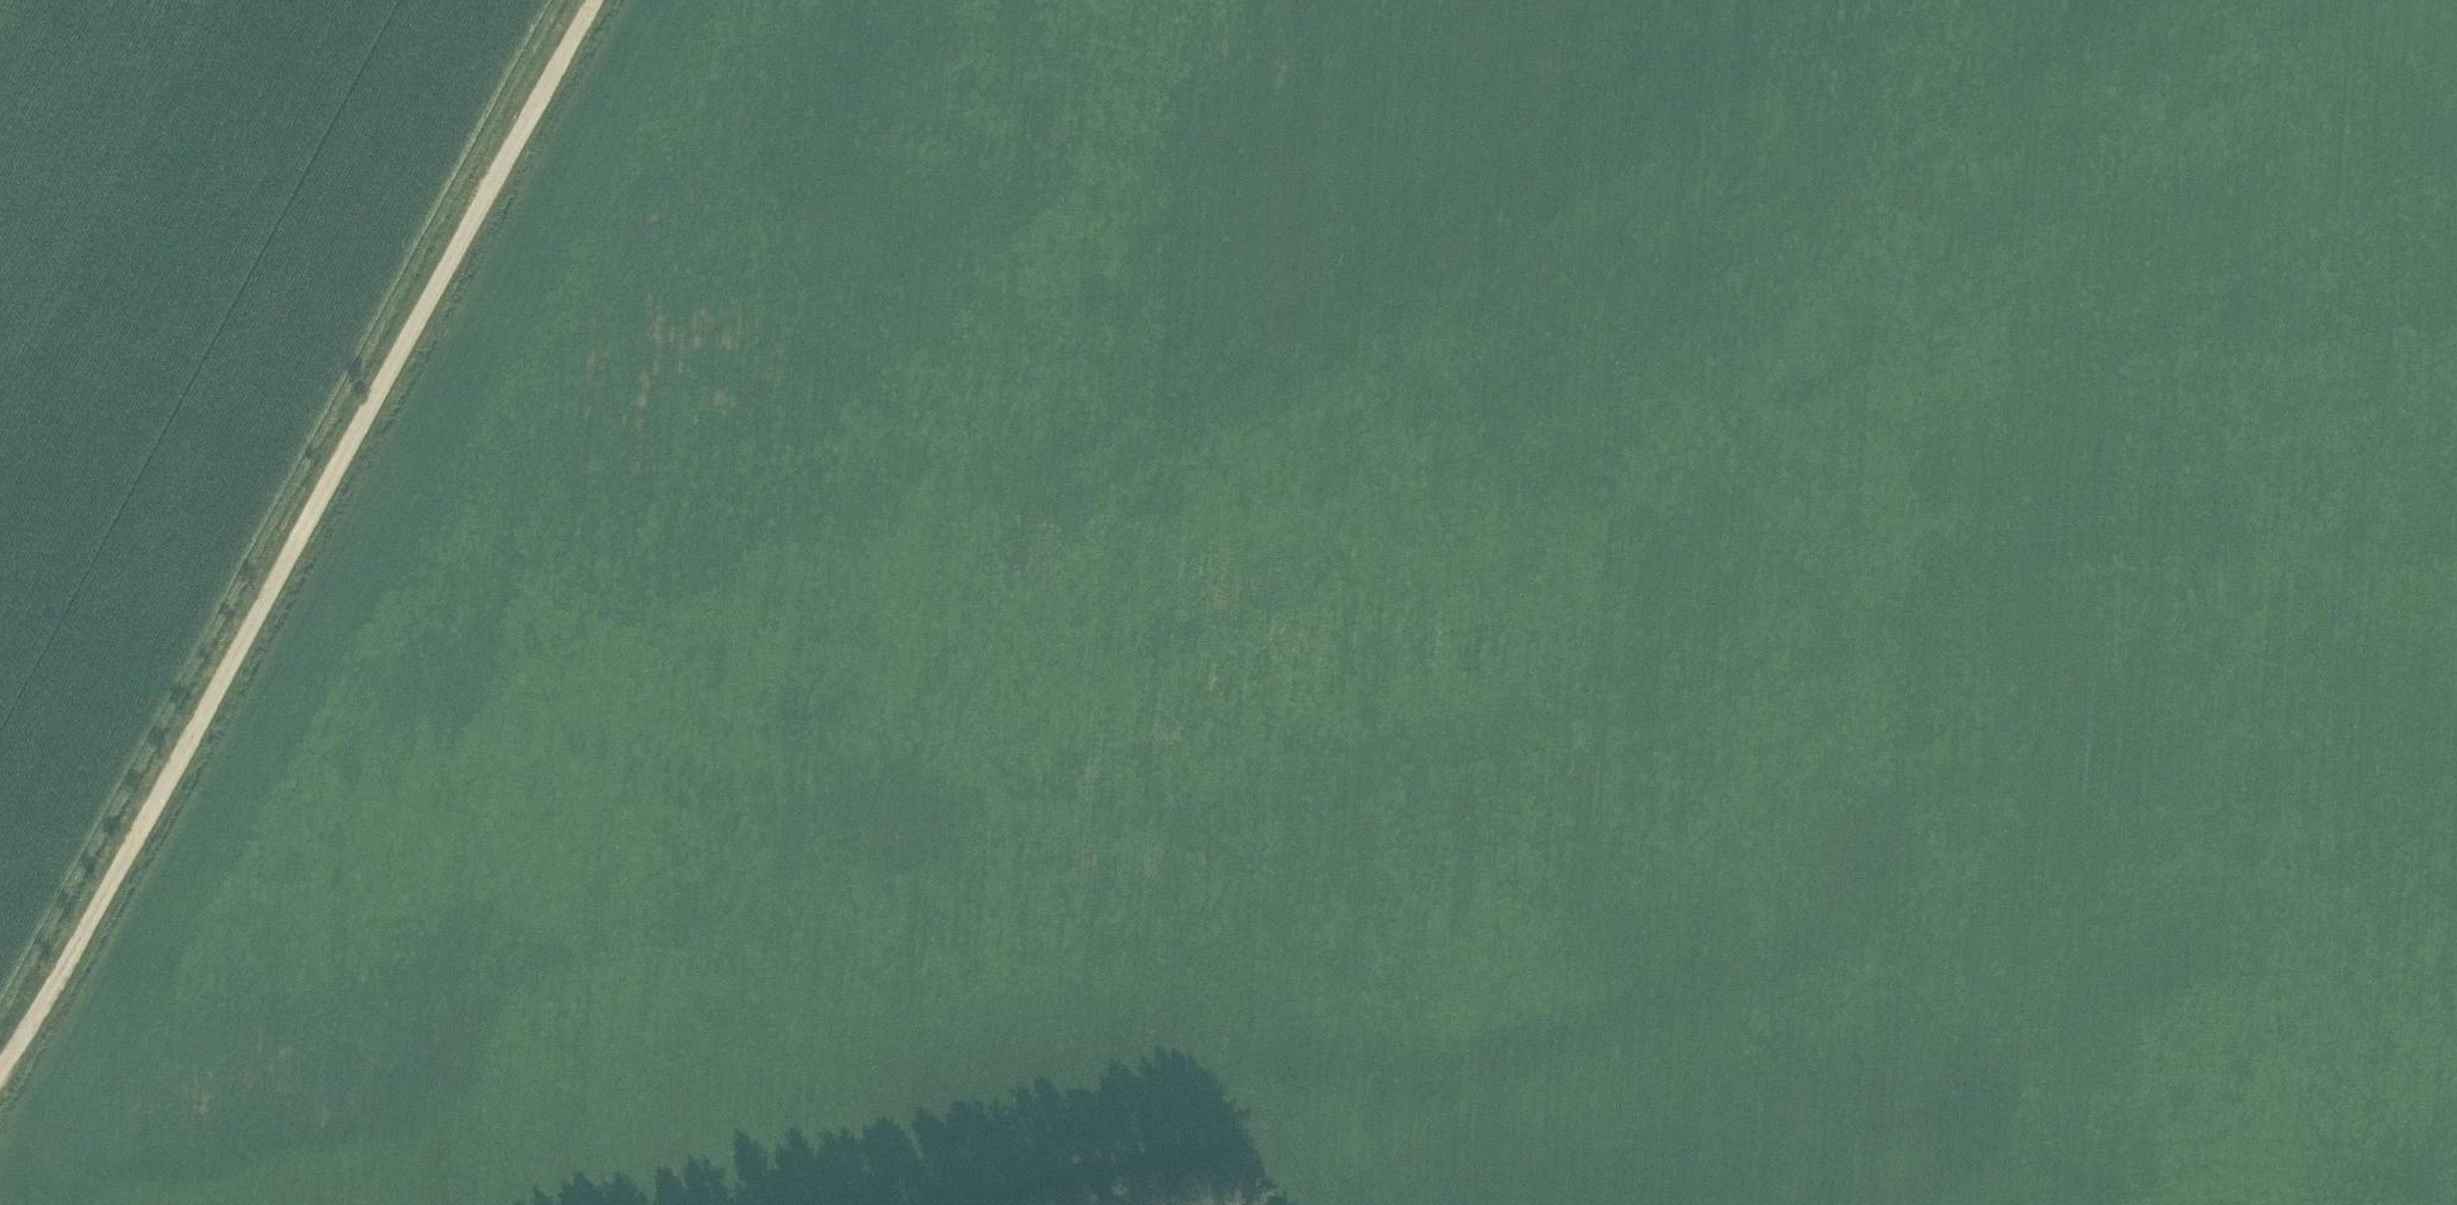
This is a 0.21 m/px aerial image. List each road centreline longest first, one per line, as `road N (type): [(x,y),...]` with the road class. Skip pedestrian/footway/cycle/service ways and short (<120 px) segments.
road 1 (track): [(0,1069),(44,1003),(596,0)]

